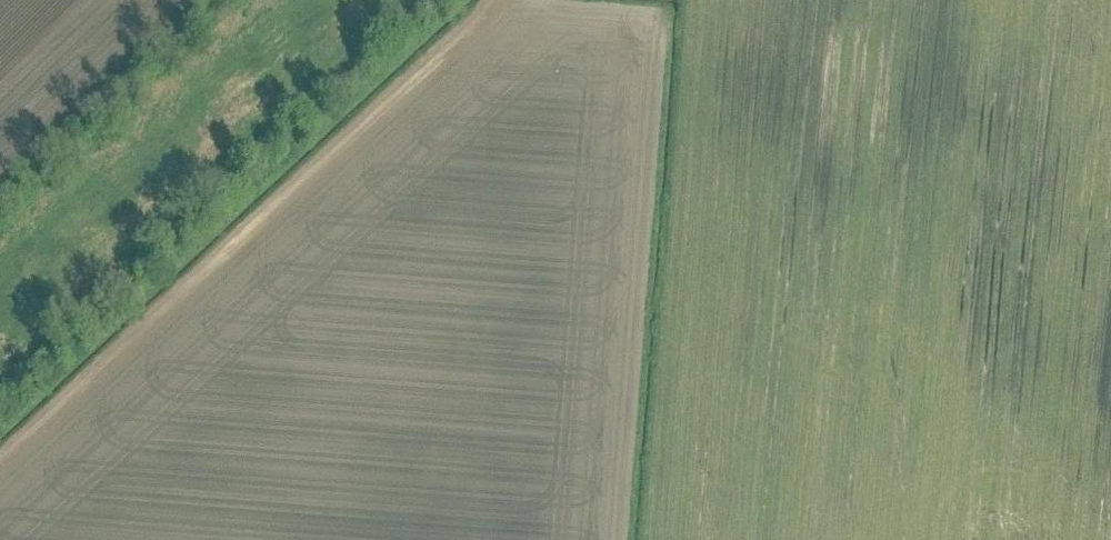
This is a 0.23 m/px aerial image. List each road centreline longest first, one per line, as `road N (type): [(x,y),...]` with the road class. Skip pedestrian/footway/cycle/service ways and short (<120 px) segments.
road 1 (track): [(493,0),(0,459)]

